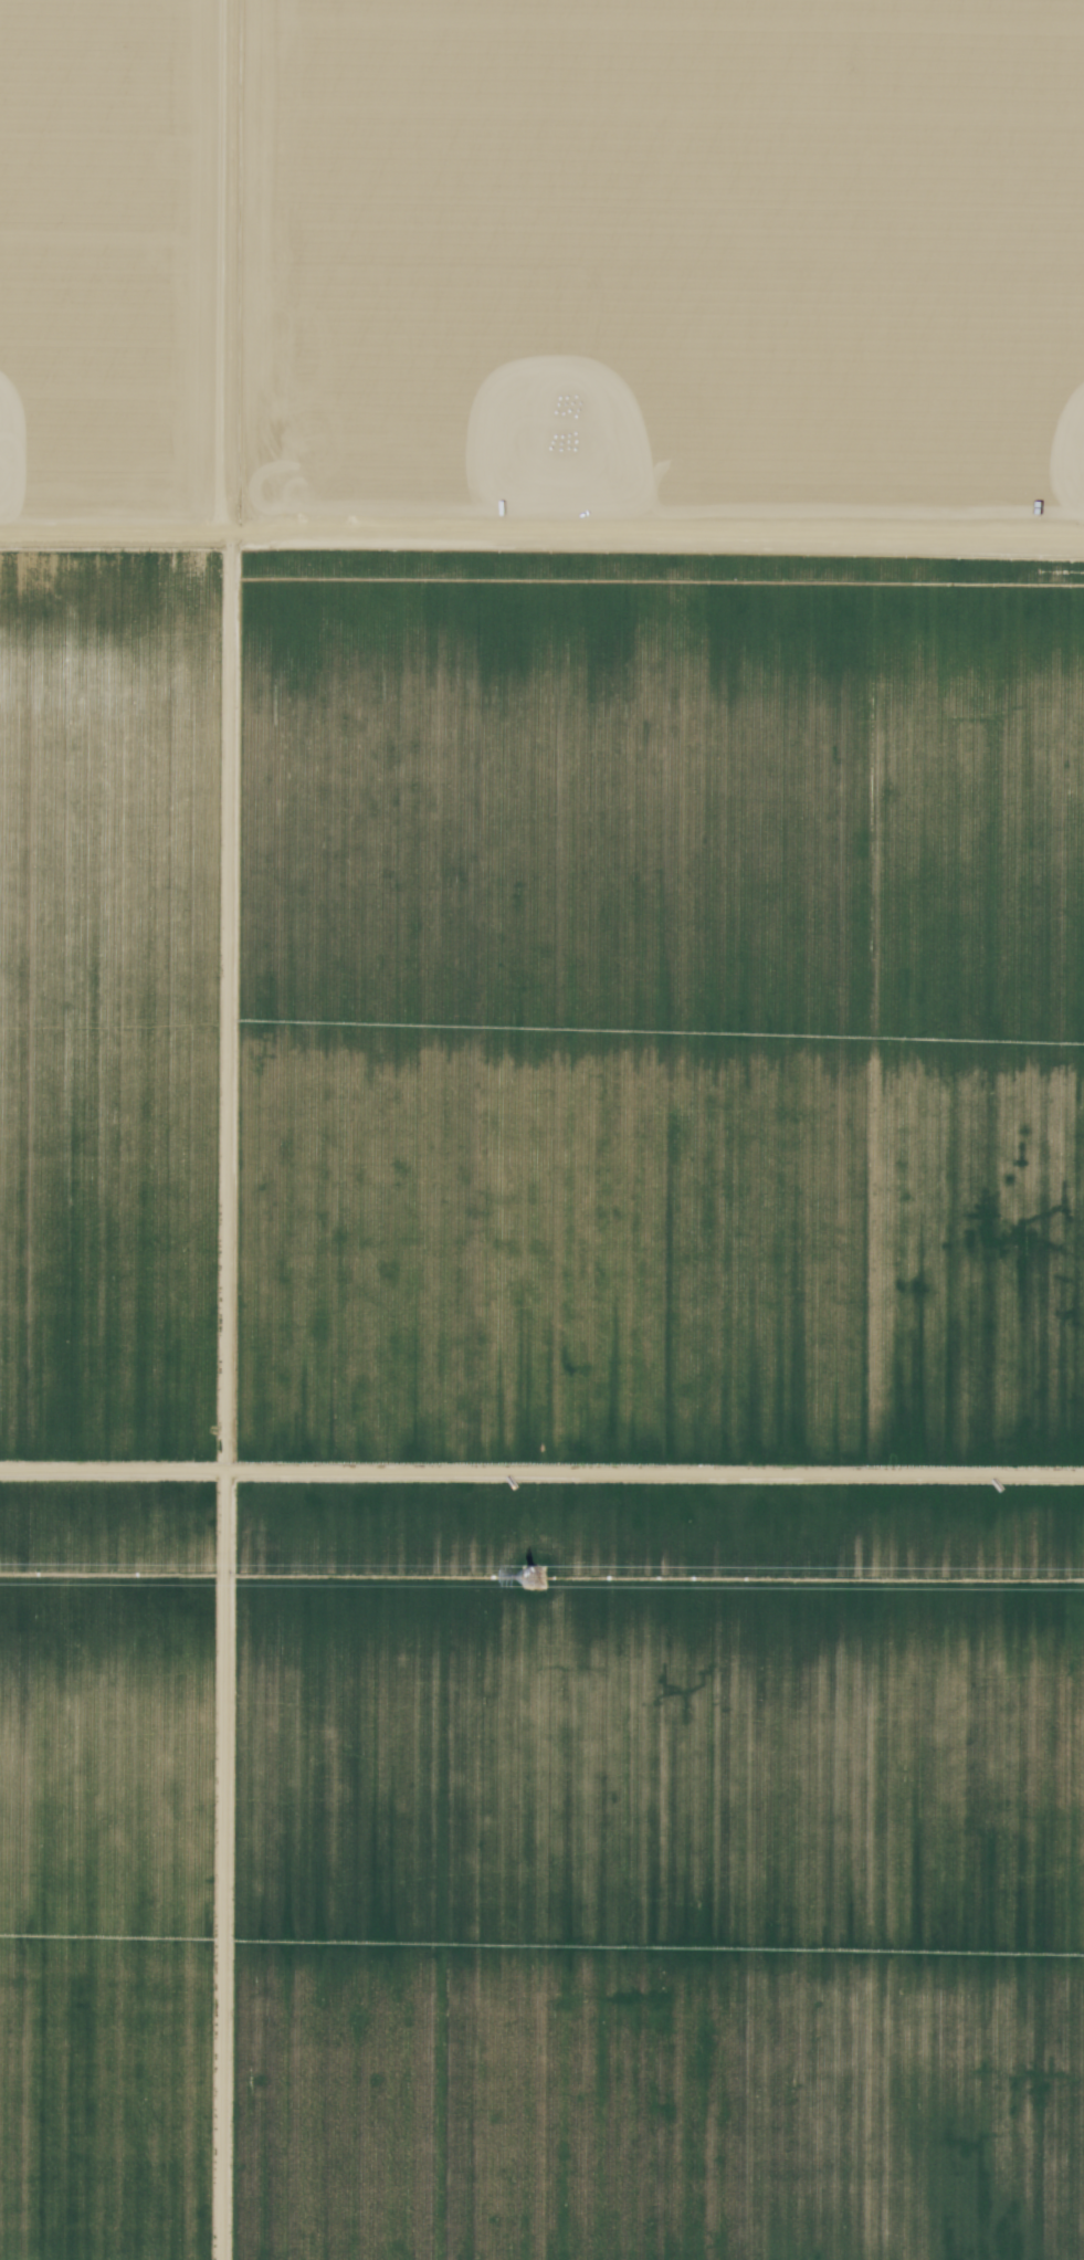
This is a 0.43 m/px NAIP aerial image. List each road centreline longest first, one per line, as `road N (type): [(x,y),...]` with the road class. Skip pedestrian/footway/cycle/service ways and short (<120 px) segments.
road 1 (residential): [(218,0),(217,534),(257,1544),(256,2259)]
road 2 (track): [(1083,537),(0,531)]

